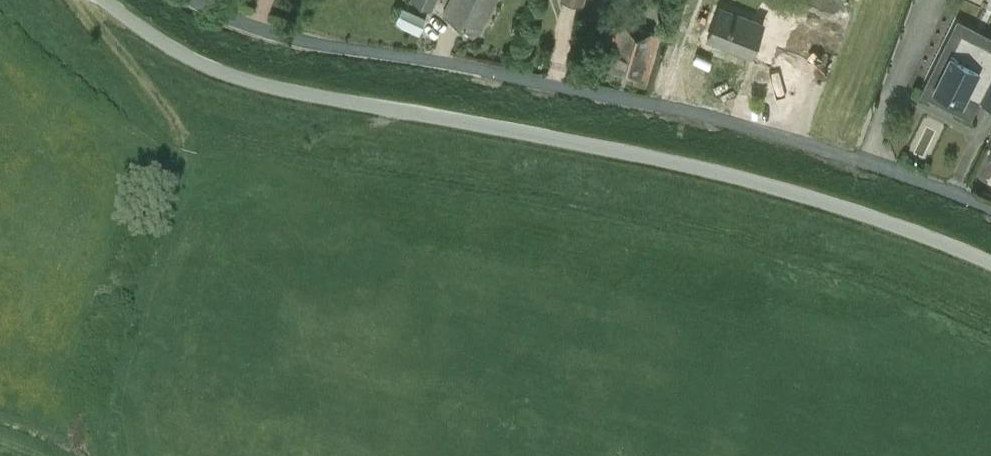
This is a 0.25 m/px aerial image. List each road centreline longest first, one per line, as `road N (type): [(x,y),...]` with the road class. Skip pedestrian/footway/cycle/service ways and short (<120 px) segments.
road 1 (unclassified): [(990,262),(815,196),(253,81),(200,62),(104,0)]
road 2 (unclassified): [(990,207),(885,167),(647,102),(265,34),(193,0)]
road 3 (track): [(79,0),(156,96),(181,146),(108,384),(113,455)]

